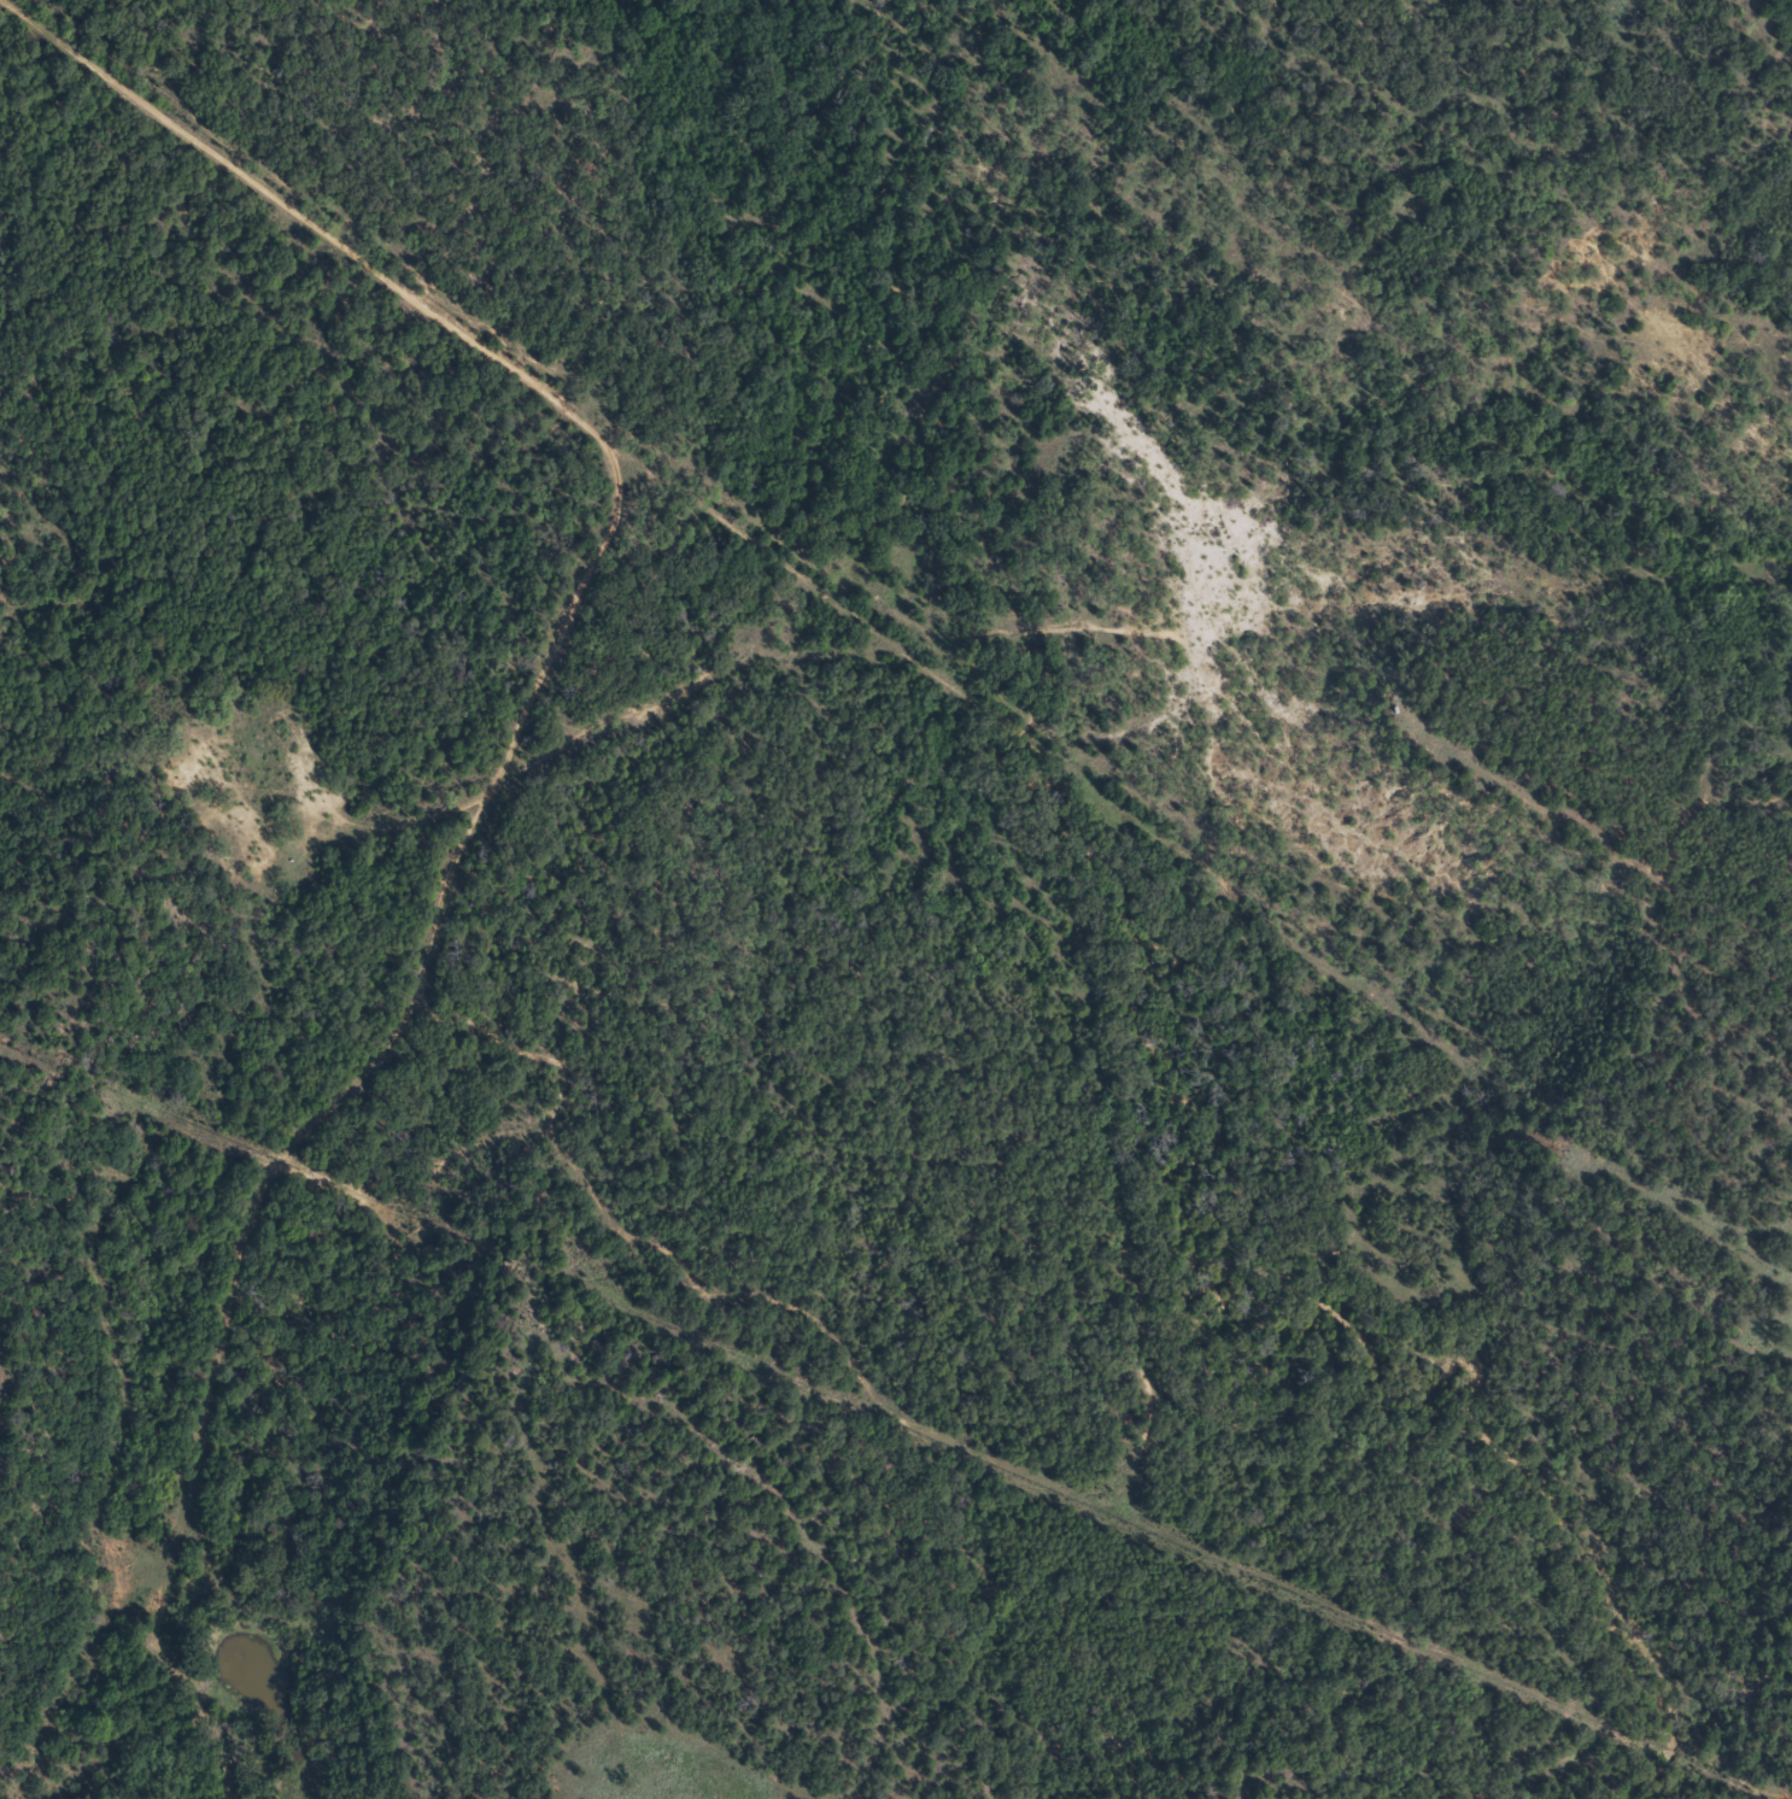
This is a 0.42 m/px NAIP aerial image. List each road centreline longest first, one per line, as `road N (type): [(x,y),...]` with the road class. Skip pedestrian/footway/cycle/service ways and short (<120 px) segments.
road 1 (residential): [(346,838),(431,824),(509,789)]

